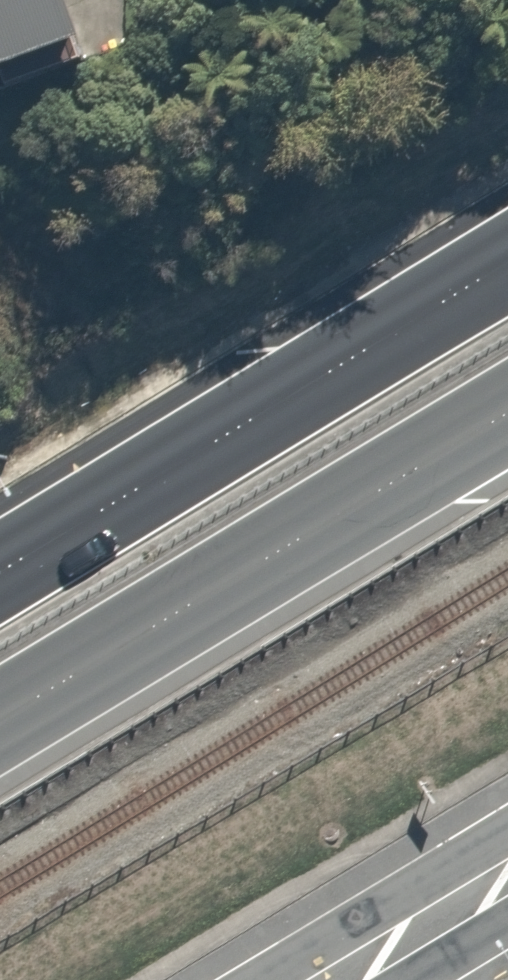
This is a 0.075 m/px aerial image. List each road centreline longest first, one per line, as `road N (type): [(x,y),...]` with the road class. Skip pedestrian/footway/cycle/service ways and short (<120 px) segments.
road 1 (trunk): [(0,571),(507,259)]
road 2 (trunk): [(507,407),(0,716)]
road 3 (trunk): [(507,538),(246,633),(0,764)]

